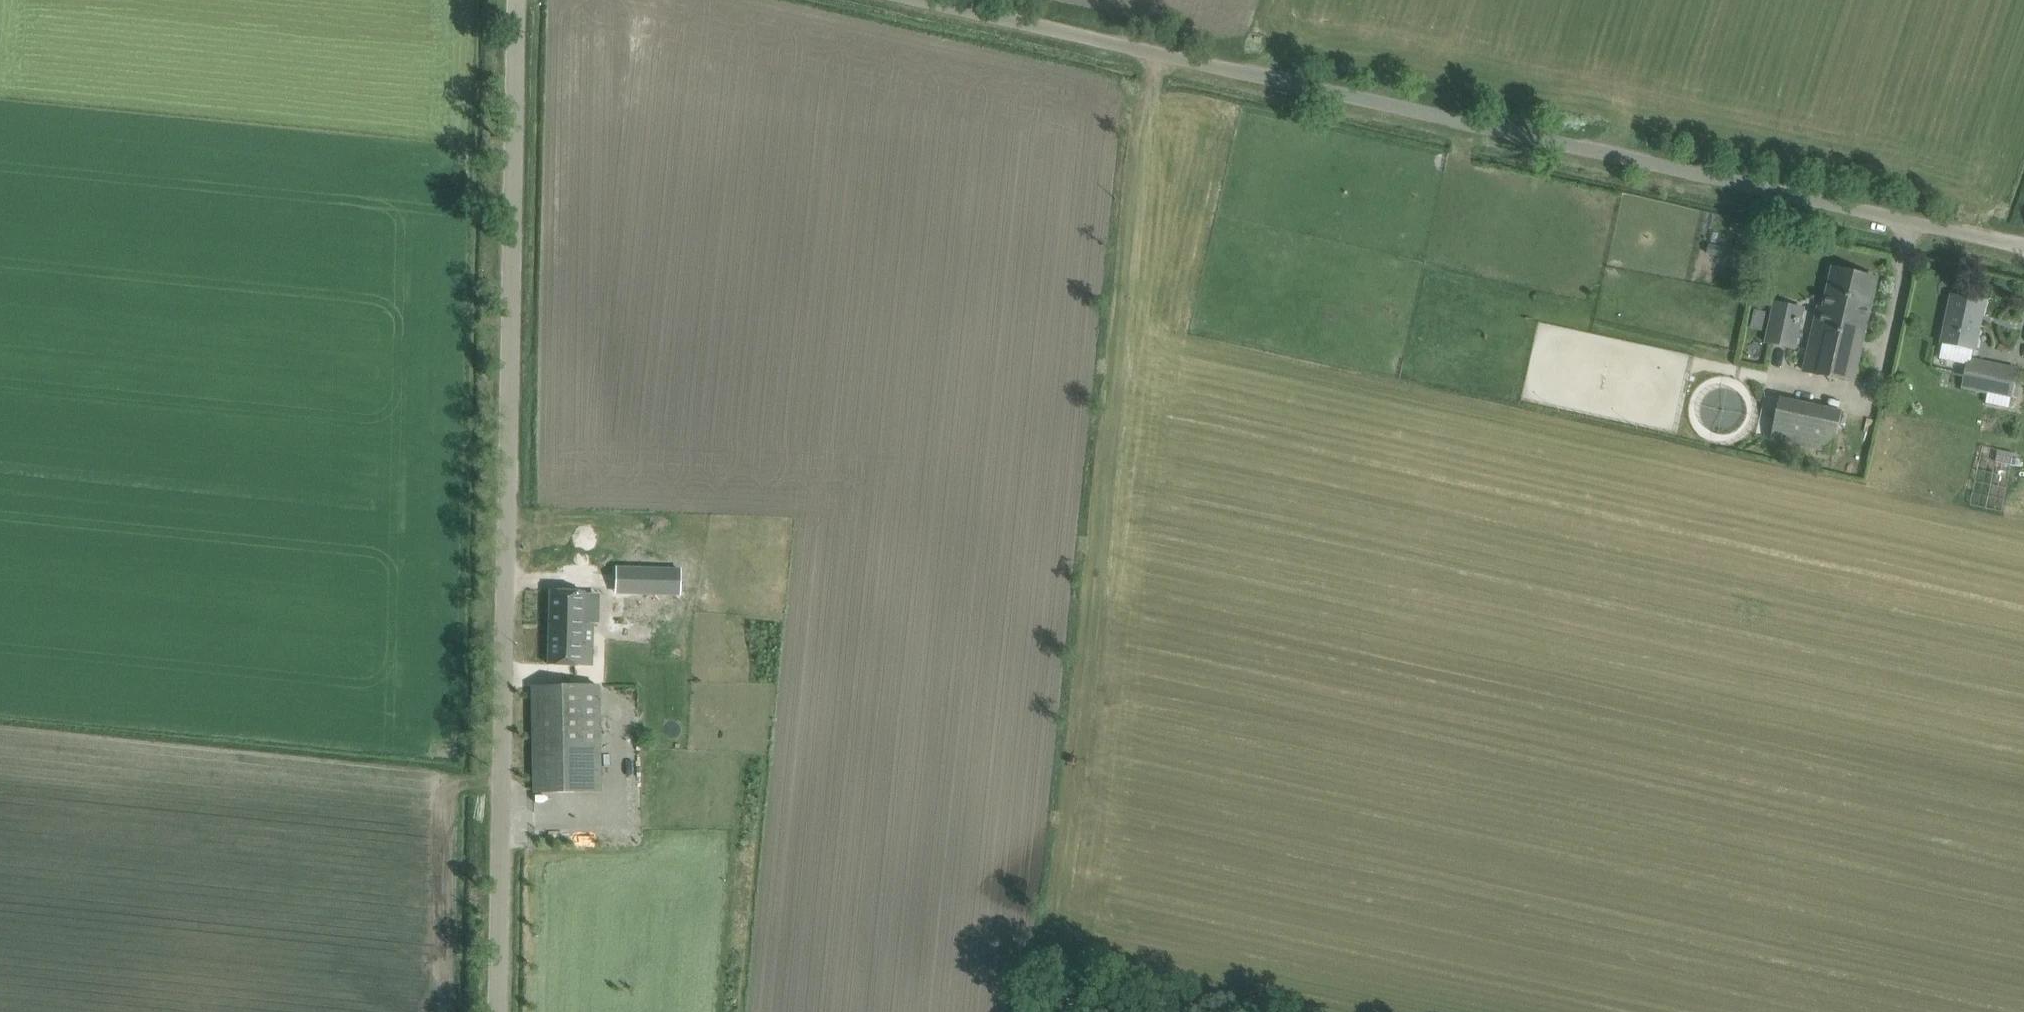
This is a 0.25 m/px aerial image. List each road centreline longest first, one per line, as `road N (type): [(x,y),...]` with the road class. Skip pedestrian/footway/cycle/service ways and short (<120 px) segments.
road 1 (unclassified): [(2023,245),(930,0)]
road 2 (unclassified): [(499,1011),(517,0)]

